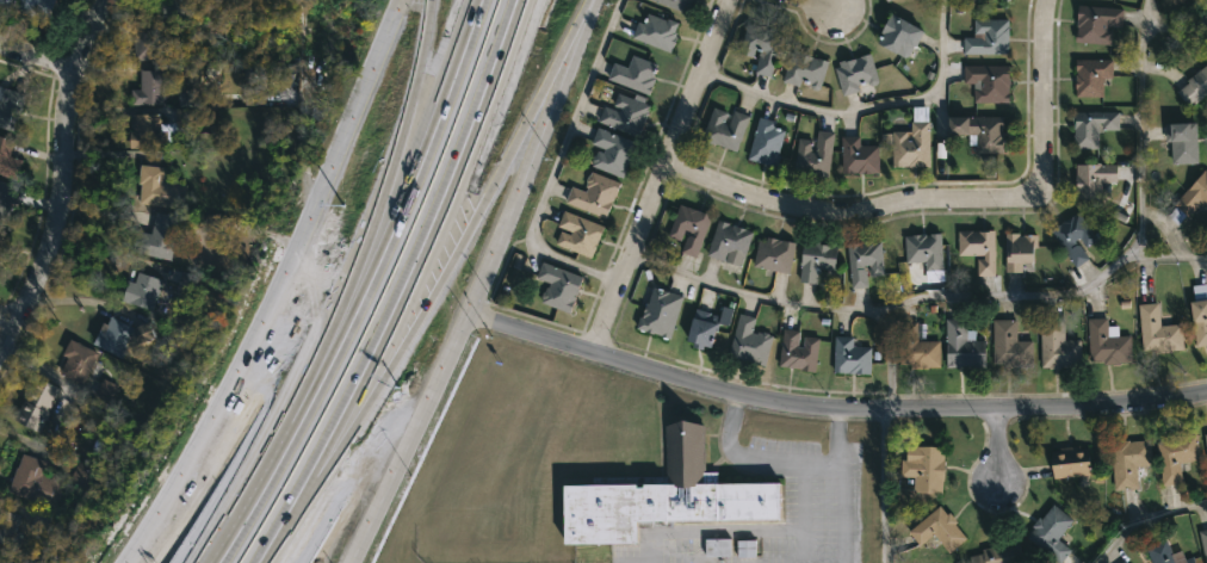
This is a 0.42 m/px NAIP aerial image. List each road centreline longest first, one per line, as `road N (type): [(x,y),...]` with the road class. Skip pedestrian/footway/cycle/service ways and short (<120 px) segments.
road 1 (residential): [(1206,392),(1090,412),(831,413),(677,381),(469,313)]
road 2 (secondary): [(398,0),(283,280),(123,562)]
road 3 (motorway): [(474,0),(410,174),(322,365),(209,562)]
road 4 (secondary): [(353,562),(469,313),(592,0)]
road 5 (residential): [(1048,0),(1044,168),(1022,197),(834,214),(748,198),(662,162)]
road 6 (motorway): [(370,367),(451,186),(519,0)]
road 7 (residential): [(593,352),(725,0)]
road 8 (residential): [(100,0),(63,100),(42,249),(0,329)]
road 9 (motorway): [(427,0),(390,177),(360,260)]
road 10 (motorway): [(262,562),(370,367)]
road 11 (motorway): [(442,277),(518,137)]

